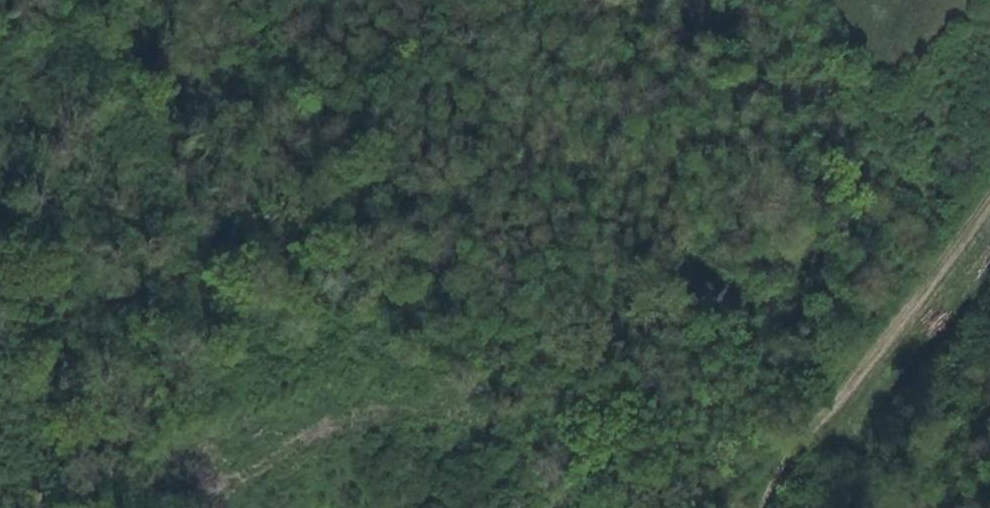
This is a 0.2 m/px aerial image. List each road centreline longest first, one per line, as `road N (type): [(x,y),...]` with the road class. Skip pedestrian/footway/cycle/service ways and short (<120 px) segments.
road 1 (track): [(759,507),(989,206)]

